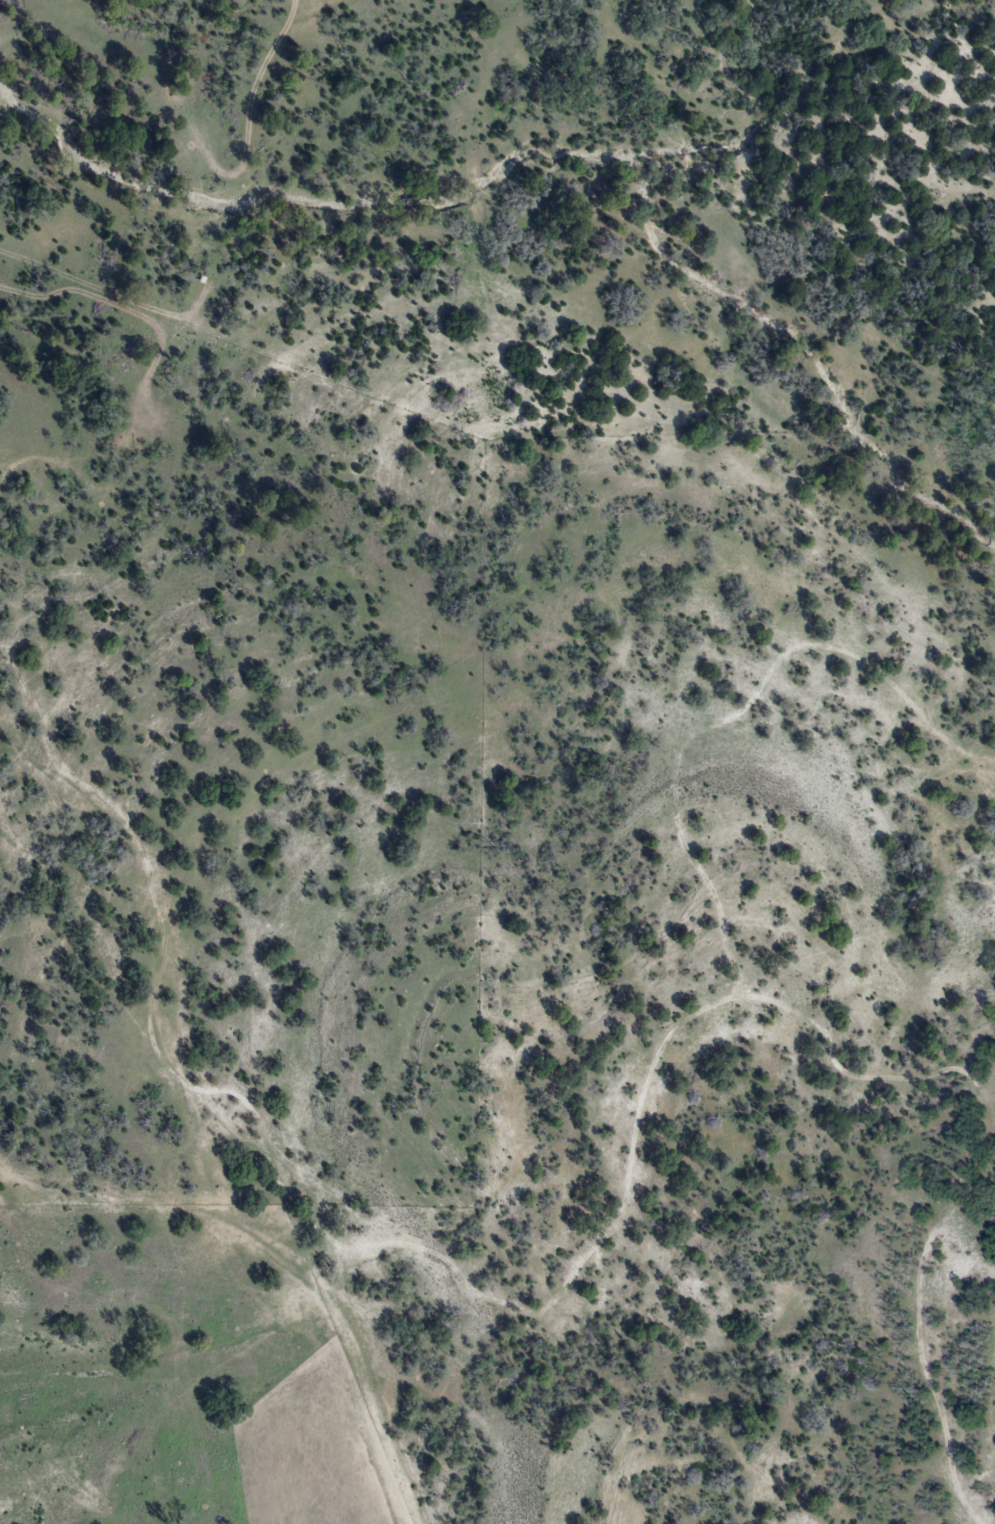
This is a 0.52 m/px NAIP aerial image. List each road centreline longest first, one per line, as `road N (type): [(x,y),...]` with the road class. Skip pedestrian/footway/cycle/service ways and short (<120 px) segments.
road 1 (residential): [(90,1523),(81,1495),(22,1431),(0,1421)]

